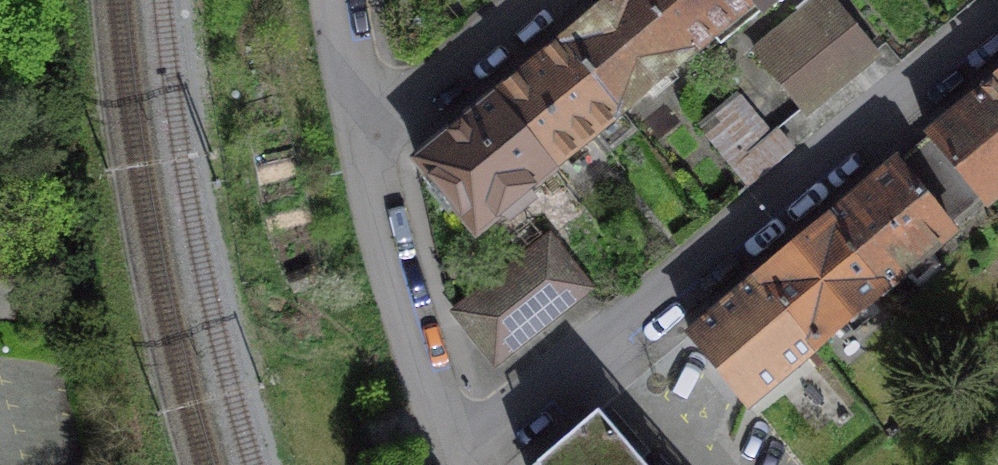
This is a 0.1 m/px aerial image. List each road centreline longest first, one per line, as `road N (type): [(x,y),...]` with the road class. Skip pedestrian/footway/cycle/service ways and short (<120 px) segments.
road 1 (residential): [(997,20),(453,460)]
road 2 (residential): [(367,136),(390,249),(453,460)]
road 3 (residential): [(367,136),(534,0)]
road 4 (residential): [(341,0),(367,136)]

